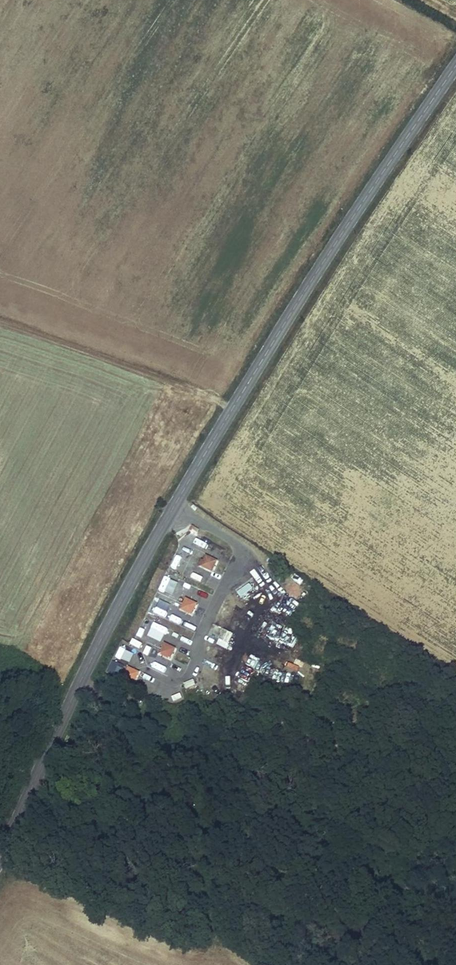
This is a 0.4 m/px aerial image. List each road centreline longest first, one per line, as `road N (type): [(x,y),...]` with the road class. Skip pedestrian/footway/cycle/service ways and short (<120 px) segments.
road 1 (secondary): [(455,68),(255,368),(172,508),(86,669),(0,857)]
road 2 (track): [(0,324),(231,409)]

